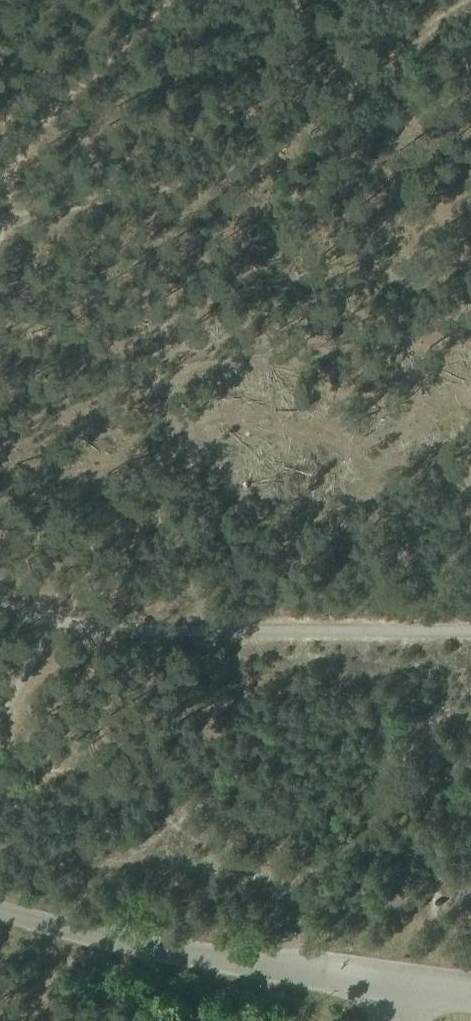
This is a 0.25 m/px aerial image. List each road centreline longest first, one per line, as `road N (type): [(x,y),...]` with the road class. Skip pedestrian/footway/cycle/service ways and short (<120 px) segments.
road 1 (unclassified): [(397,986),(0,905)]
road 2 (track): [(0,217),(223,167),(311,121)]
road 3 (track): [(0,206),(12,164),(39,127),(168,0)]

